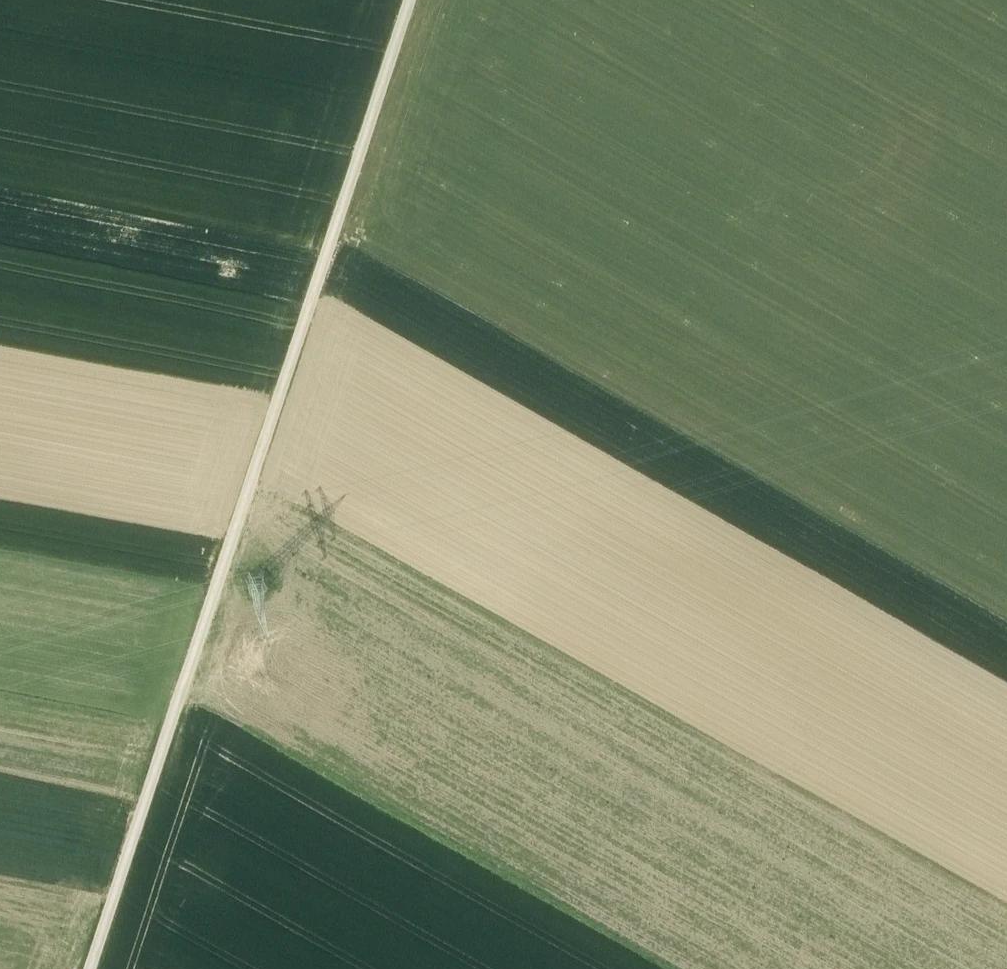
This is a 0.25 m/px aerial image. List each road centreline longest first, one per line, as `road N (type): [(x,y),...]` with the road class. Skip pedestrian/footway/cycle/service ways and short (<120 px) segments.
road 1 (track): [(91,968),(410,0)]

